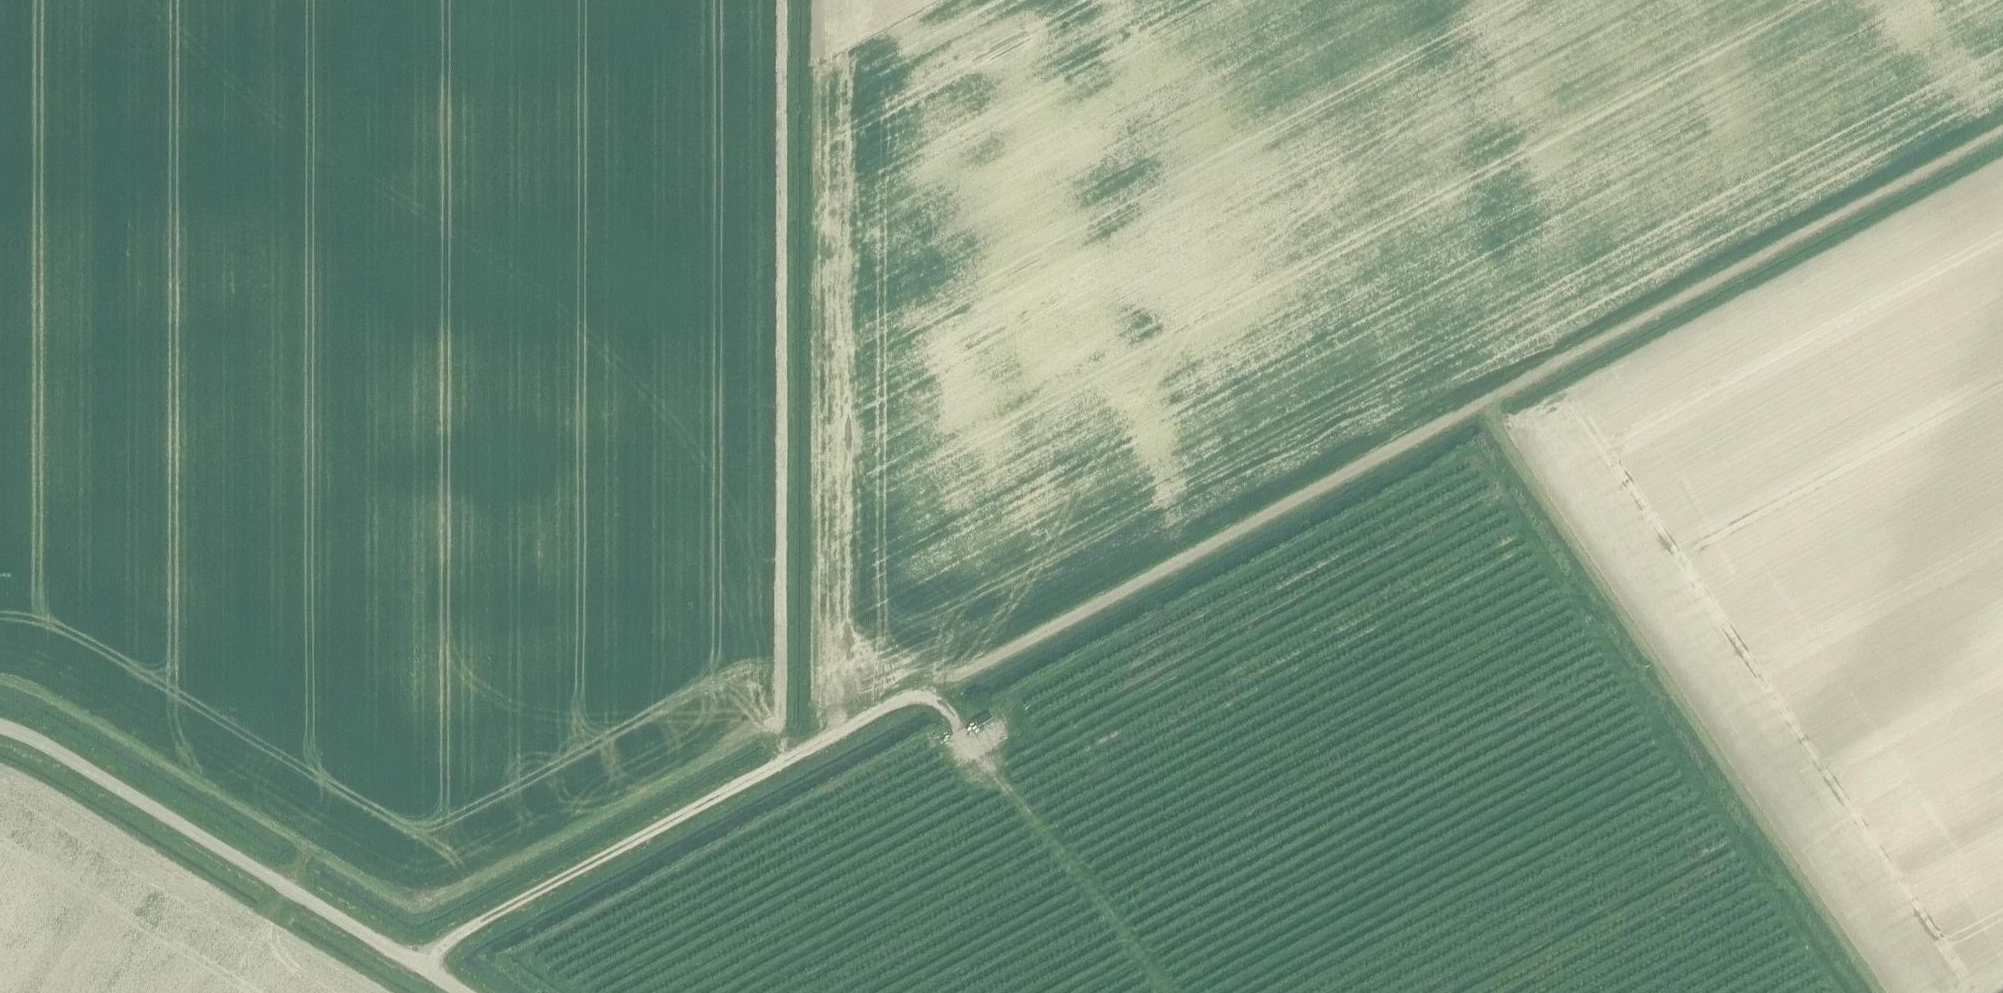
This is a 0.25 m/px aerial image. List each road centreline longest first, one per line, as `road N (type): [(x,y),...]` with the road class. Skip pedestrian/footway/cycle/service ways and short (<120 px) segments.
road 1 (unclassified): [(467,992),(51,746),(0,727)]

